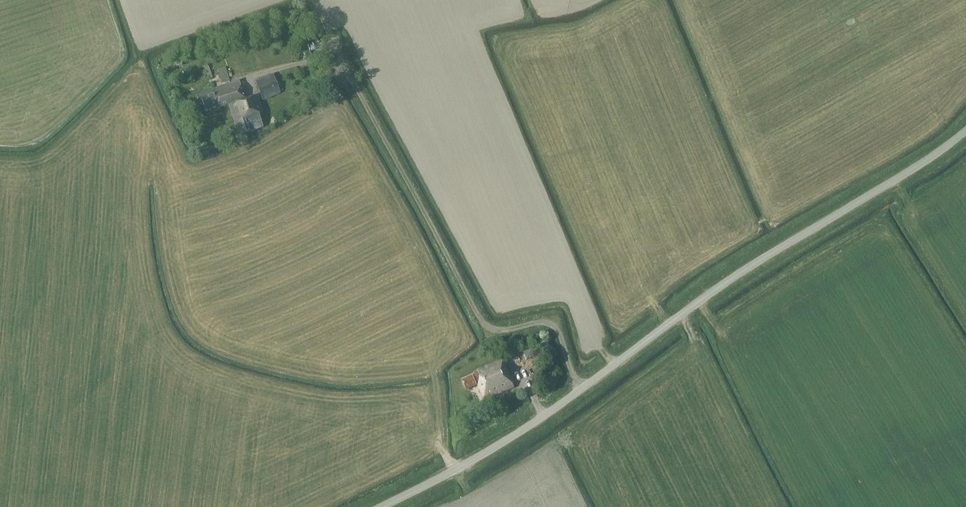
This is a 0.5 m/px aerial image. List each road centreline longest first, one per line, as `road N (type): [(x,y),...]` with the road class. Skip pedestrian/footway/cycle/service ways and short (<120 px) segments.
road 1 (unclassified): [(579,391),(746,269),(965,131)]
road 2 (unclassified): [(579,391),(552,325),(498,330),(476,313),(346,70)]
road 3 (unclassified): [(386,506),(473,464),(579,391)]

